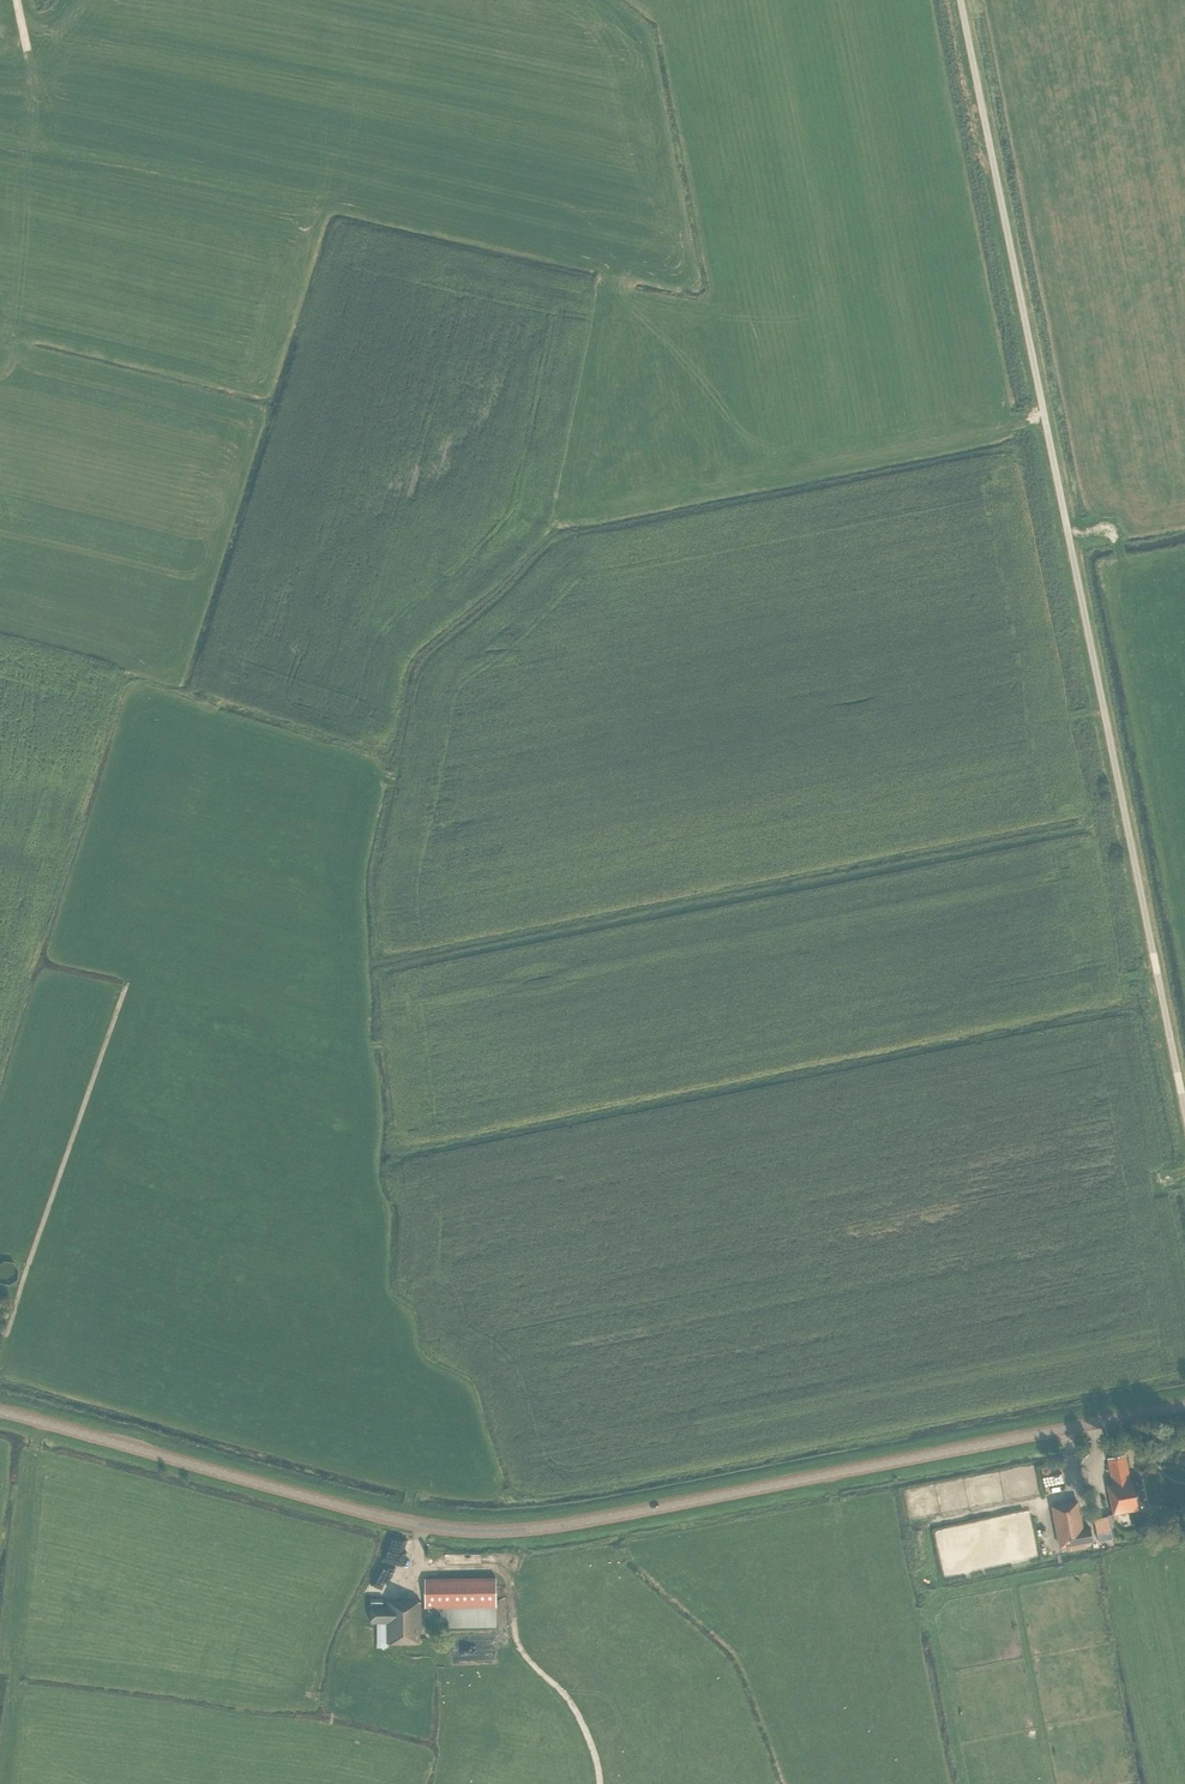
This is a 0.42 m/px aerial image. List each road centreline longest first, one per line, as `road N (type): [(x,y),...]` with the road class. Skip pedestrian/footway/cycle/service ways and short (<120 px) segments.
road 1 (tertiary): [(1184,1406),(581,1522),(489,1531),(373,1514),(0,1411)]
road 2 (unclassified): [(1184,1113),(960,0)]

